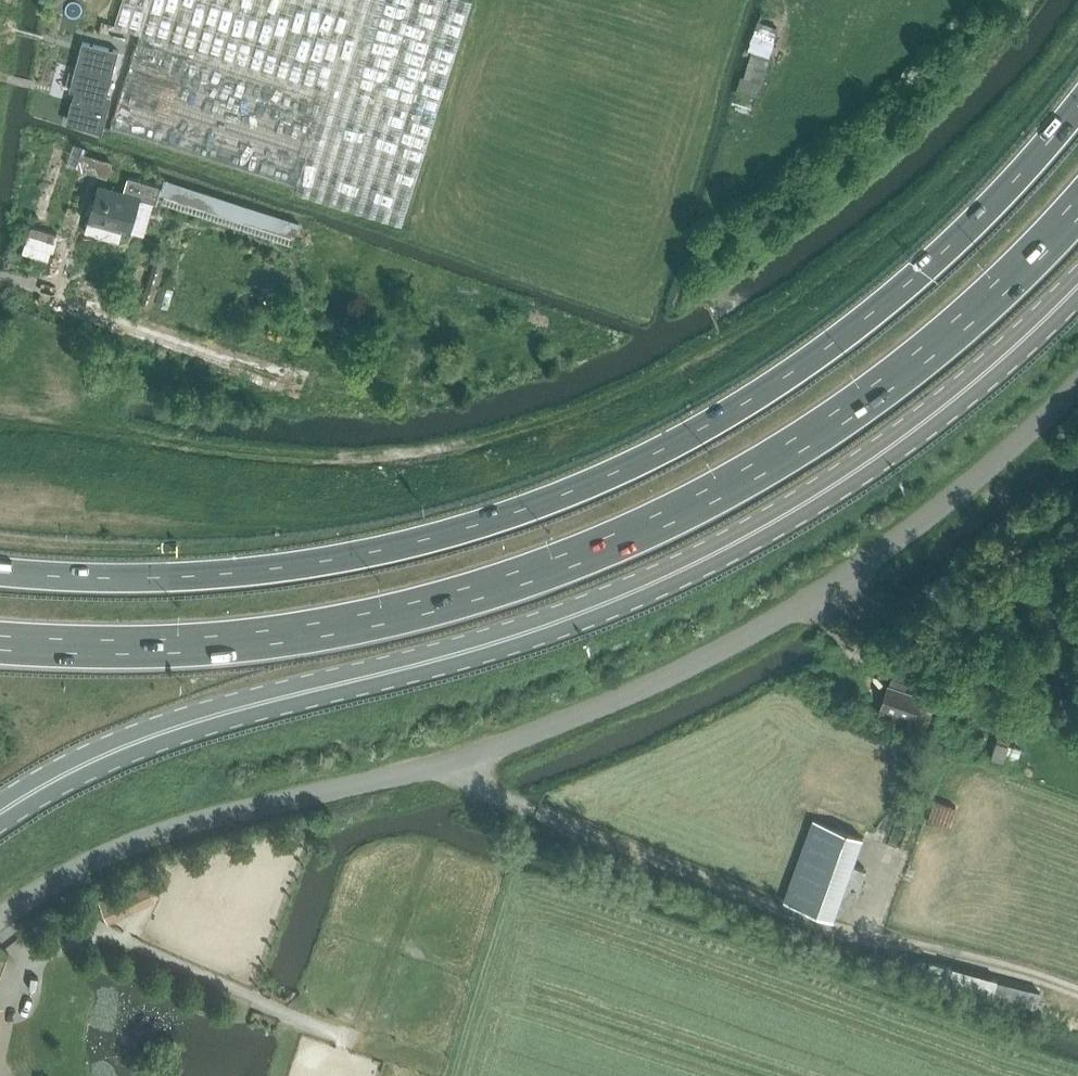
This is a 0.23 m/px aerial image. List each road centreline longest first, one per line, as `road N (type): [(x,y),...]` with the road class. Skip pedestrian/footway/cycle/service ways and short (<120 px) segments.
road 1 (primary): [(1077,106),(1002,195),(896,293),(813,358),(634,461),(474,522),(302,562),(106,578),(0,570)]
road 2 (unclassified): [(0,916),(163,834),(461,757),(648,688),(859,571),(985,474),(1077,388)]
road 3 (primary): [(0,813),(64,774),(169,730),(526,634),(719,551),(927,421),(1077,287)]
road 4 (primary): [(0,642),(153,647),(287,634),(427,605),(601,545),(830,426),(951,334),(1077,208)]
road 5 (track): [(1077,992),(882,940)]

